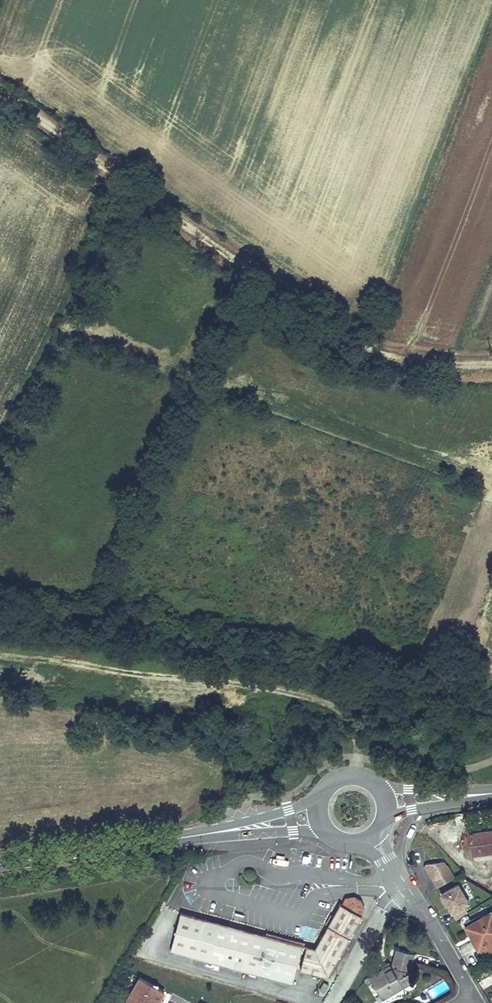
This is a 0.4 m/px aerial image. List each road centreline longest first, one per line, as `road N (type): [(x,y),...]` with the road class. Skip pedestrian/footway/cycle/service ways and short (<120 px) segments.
road 1 (track): [(0,91),(382,354),(491,368)]
road 2 (primary): [(188,837),(0,864)]
road 3 (primary): [(188,837),(333,834)]
road 4 (primary): [(325,800),(188,837)]
road 5 (residential): [(401,886),(472,995)]
road 6 (primary): [(491,791),(371,786)]

